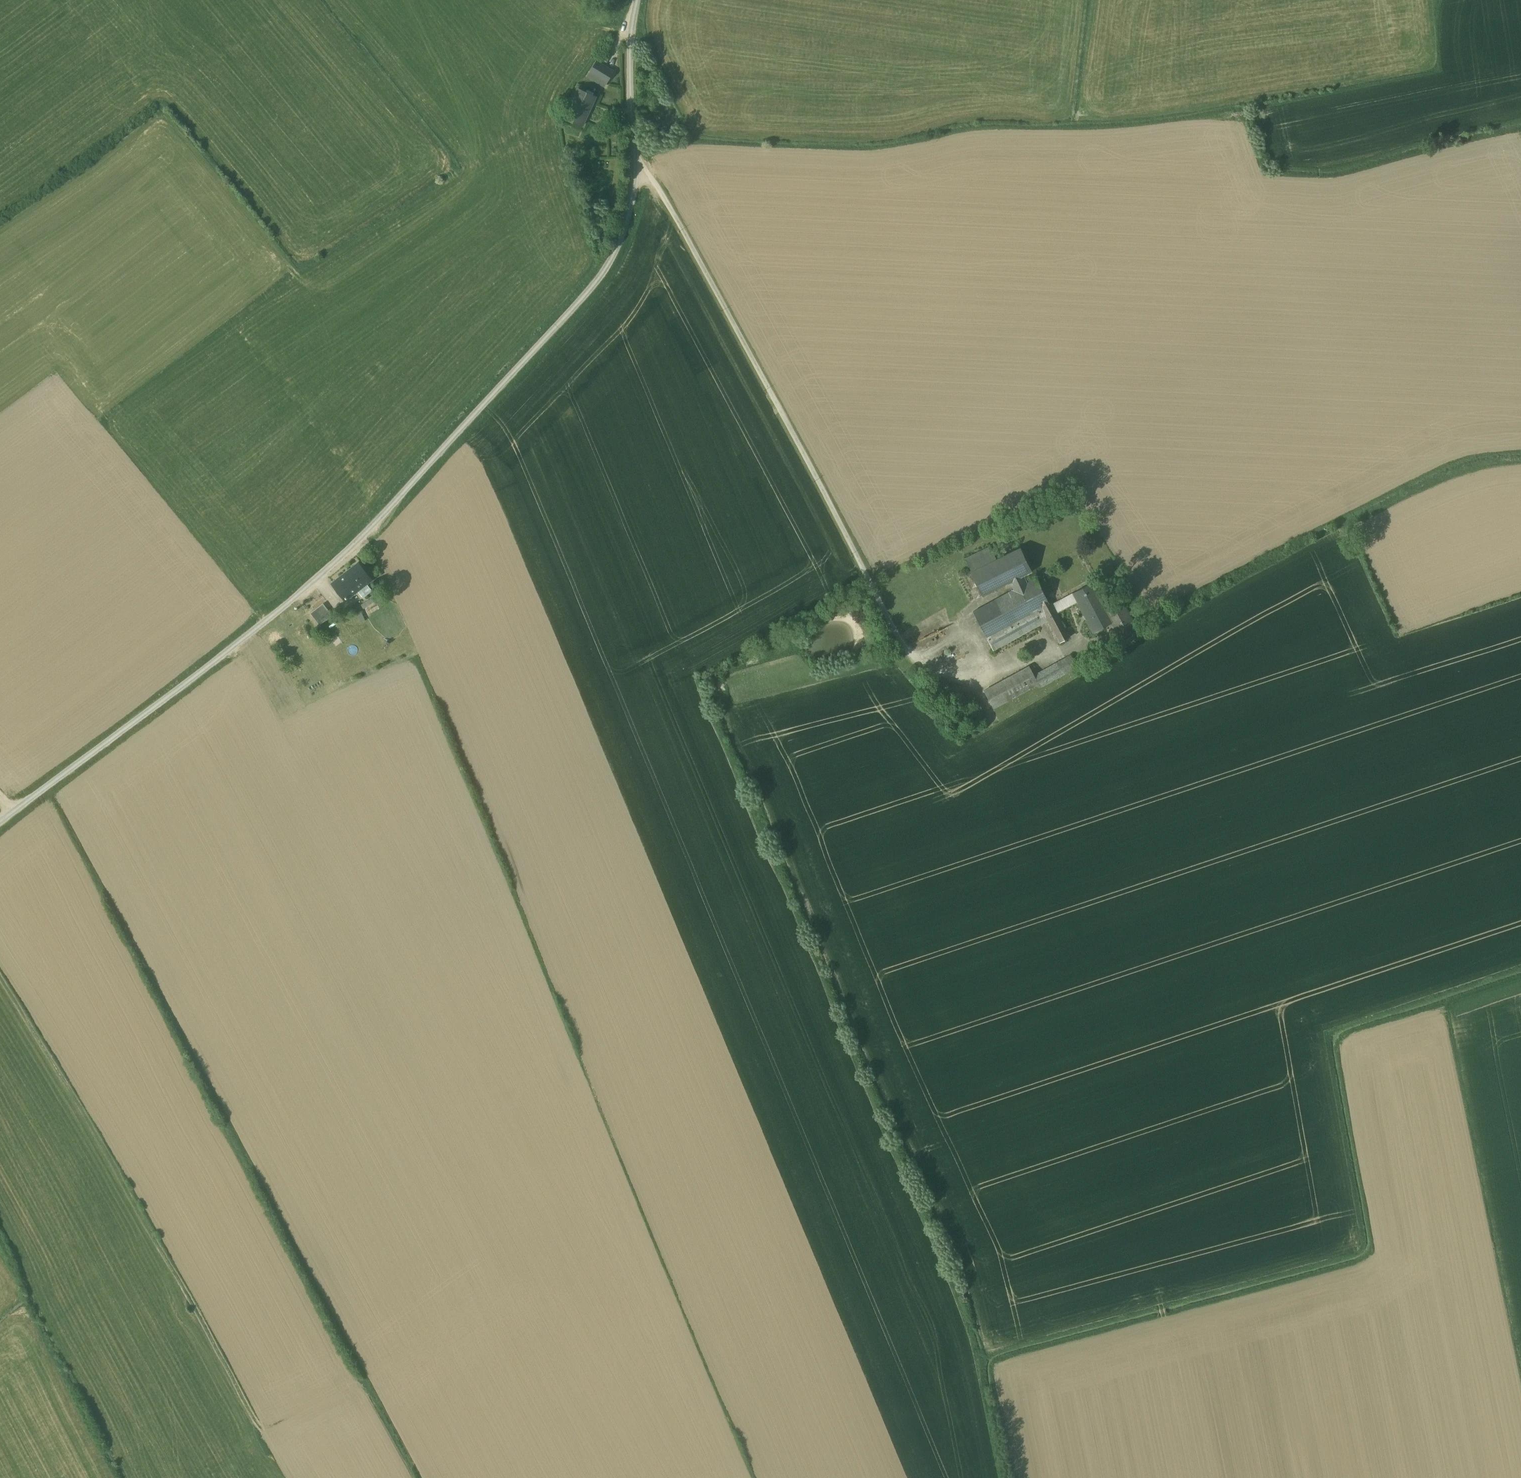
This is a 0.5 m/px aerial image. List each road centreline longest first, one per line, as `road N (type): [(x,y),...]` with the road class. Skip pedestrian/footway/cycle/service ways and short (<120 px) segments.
road 1 (unclassified): [(0,820),(293,599),(393,504),(593,286),(629,220),(637,175),(632,31),(639,0)]

